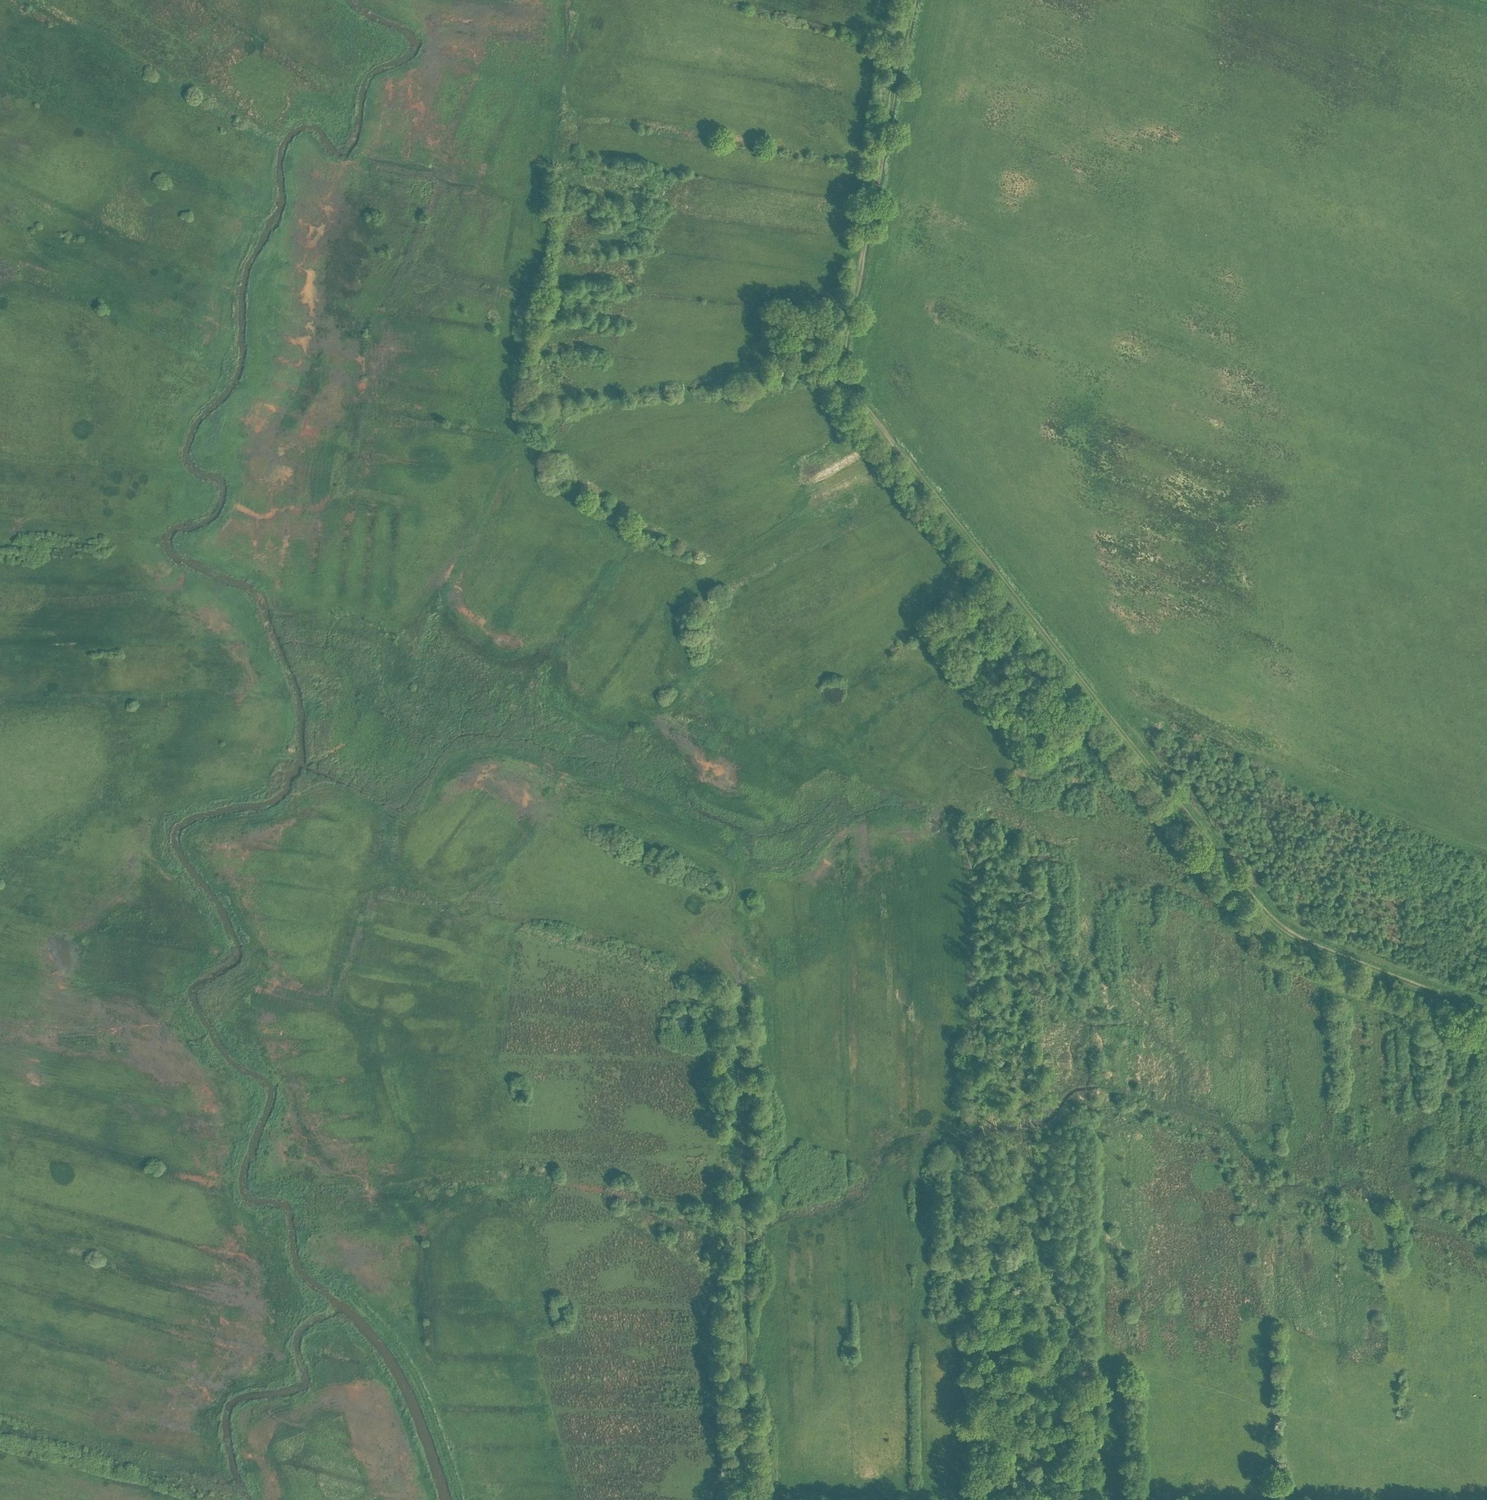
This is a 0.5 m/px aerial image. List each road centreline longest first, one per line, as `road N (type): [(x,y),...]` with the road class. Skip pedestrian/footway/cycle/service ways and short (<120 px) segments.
road 1 (track): [(915,0),(843,354),(854,392),(1268,915),(1312,945),(1486,1014)]
road 2 (track): [(748,1499),(743,996)]

